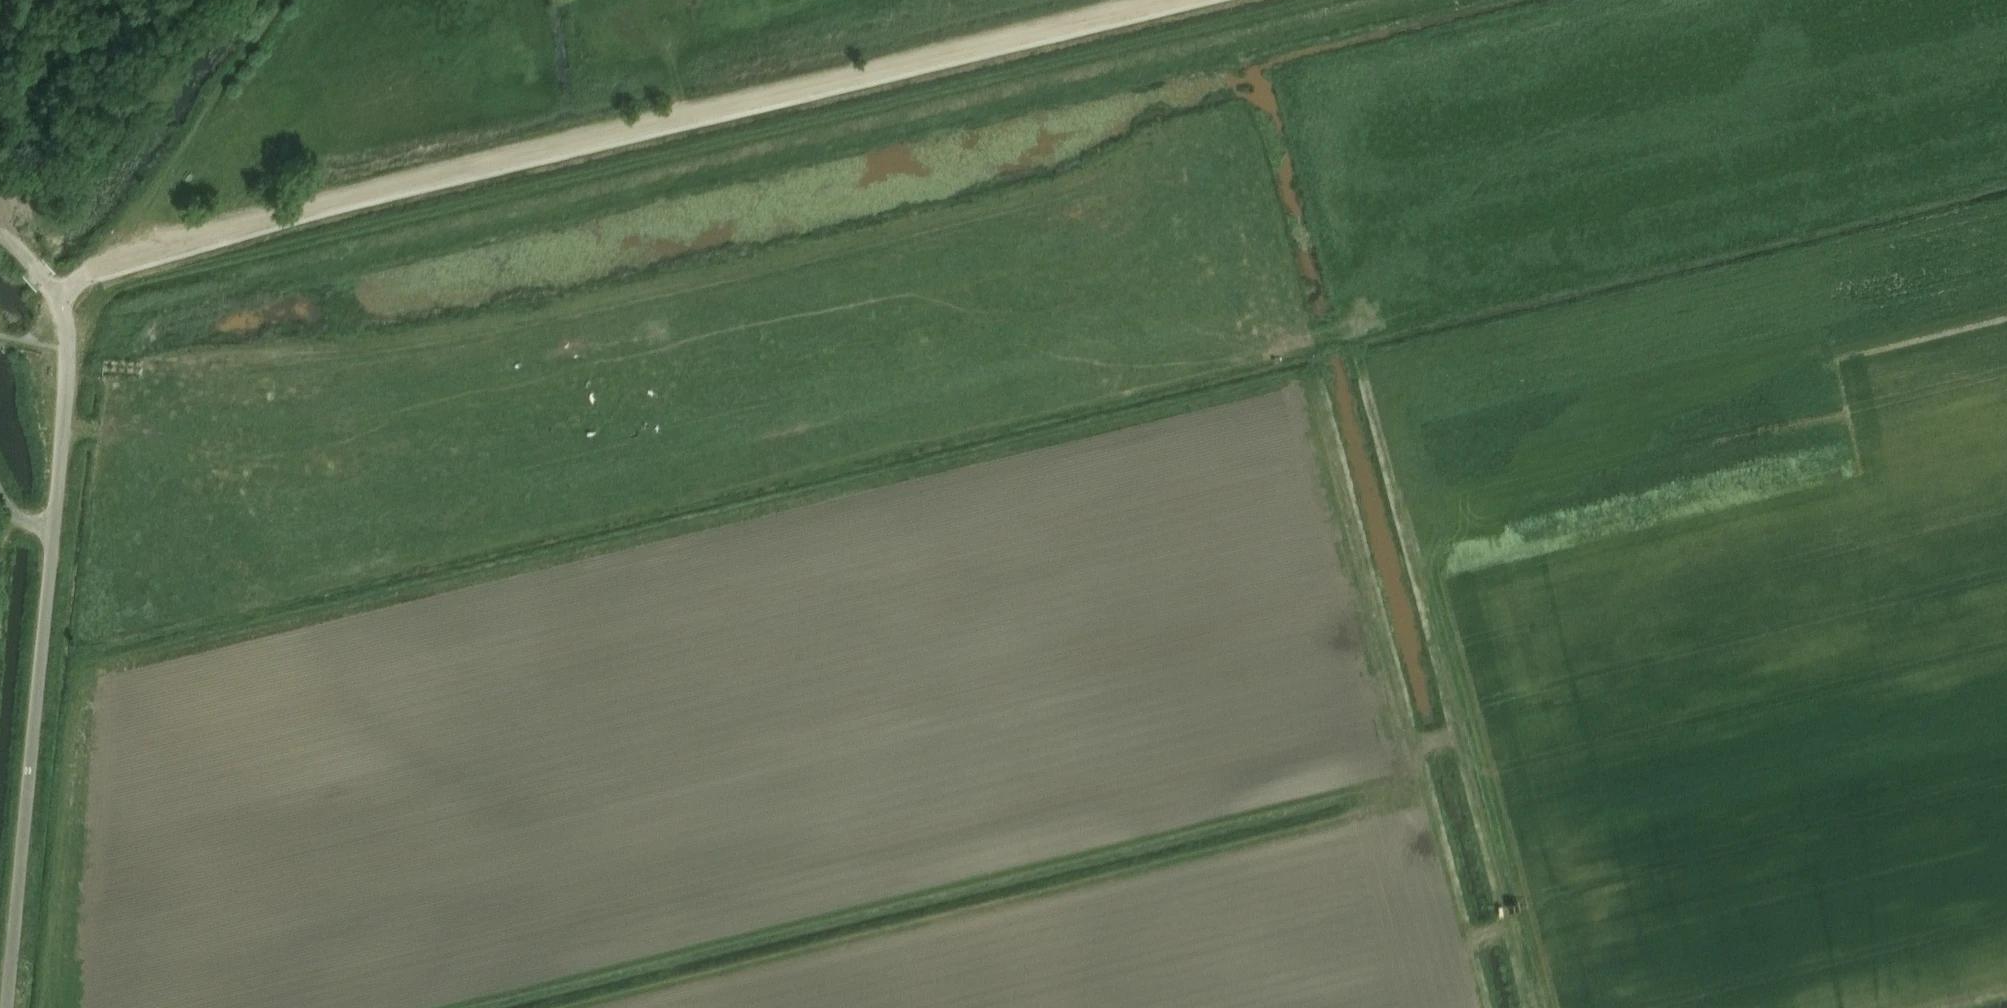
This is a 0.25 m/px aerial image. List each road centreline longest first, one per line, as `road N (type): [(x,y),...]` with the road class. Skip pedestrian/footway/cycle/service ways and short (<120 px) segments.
road 1 (track): [(1164,0),(444,171),(115,262)]
road 2 (unclassified): [(8,1007),(69,376),(61,299)]

